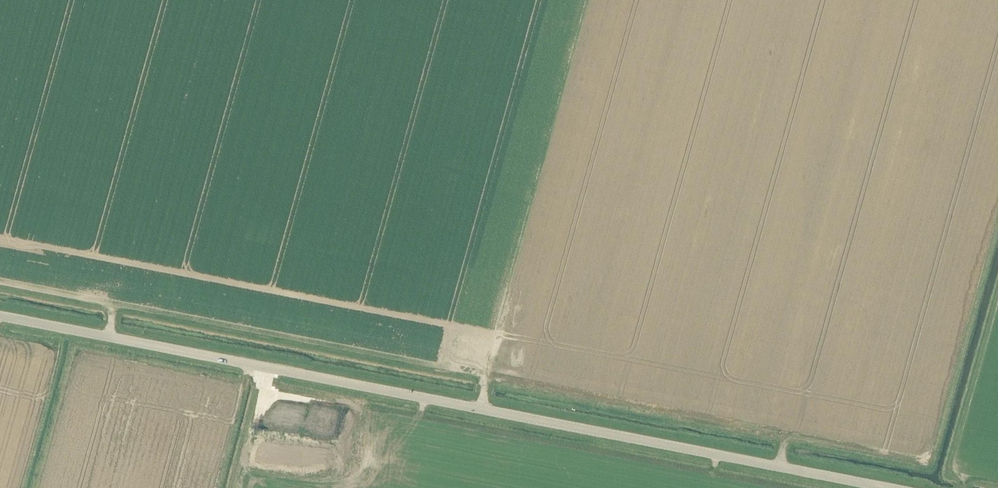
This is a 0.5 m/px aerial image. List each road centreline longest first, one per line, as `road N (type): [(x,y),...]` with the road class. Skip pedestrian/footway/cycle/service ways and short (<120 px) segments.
road 1 (unclassified): [(888,487),(0,317)]

